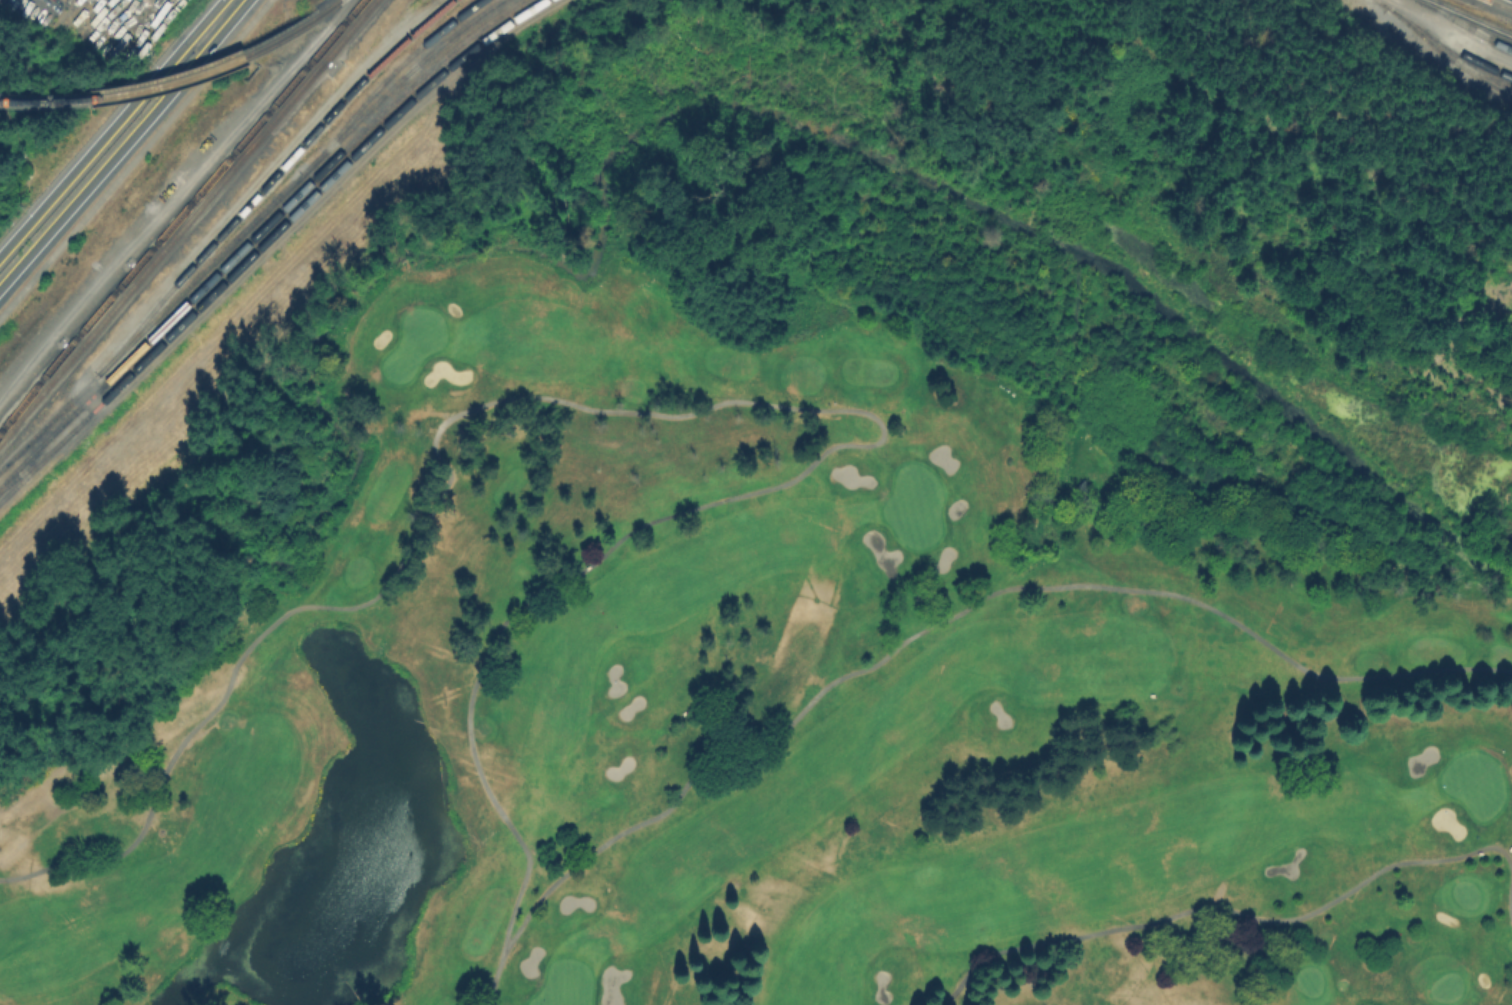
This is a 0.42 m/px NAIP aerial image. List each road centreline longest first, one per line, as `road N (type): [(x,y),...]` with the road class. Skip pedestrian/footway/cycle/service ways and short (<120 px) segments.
road 1 (secondary): [(0,287),(201,58),(206,36)]
road 2 (secondary): [(206,36),(182,47),(0,255)]

